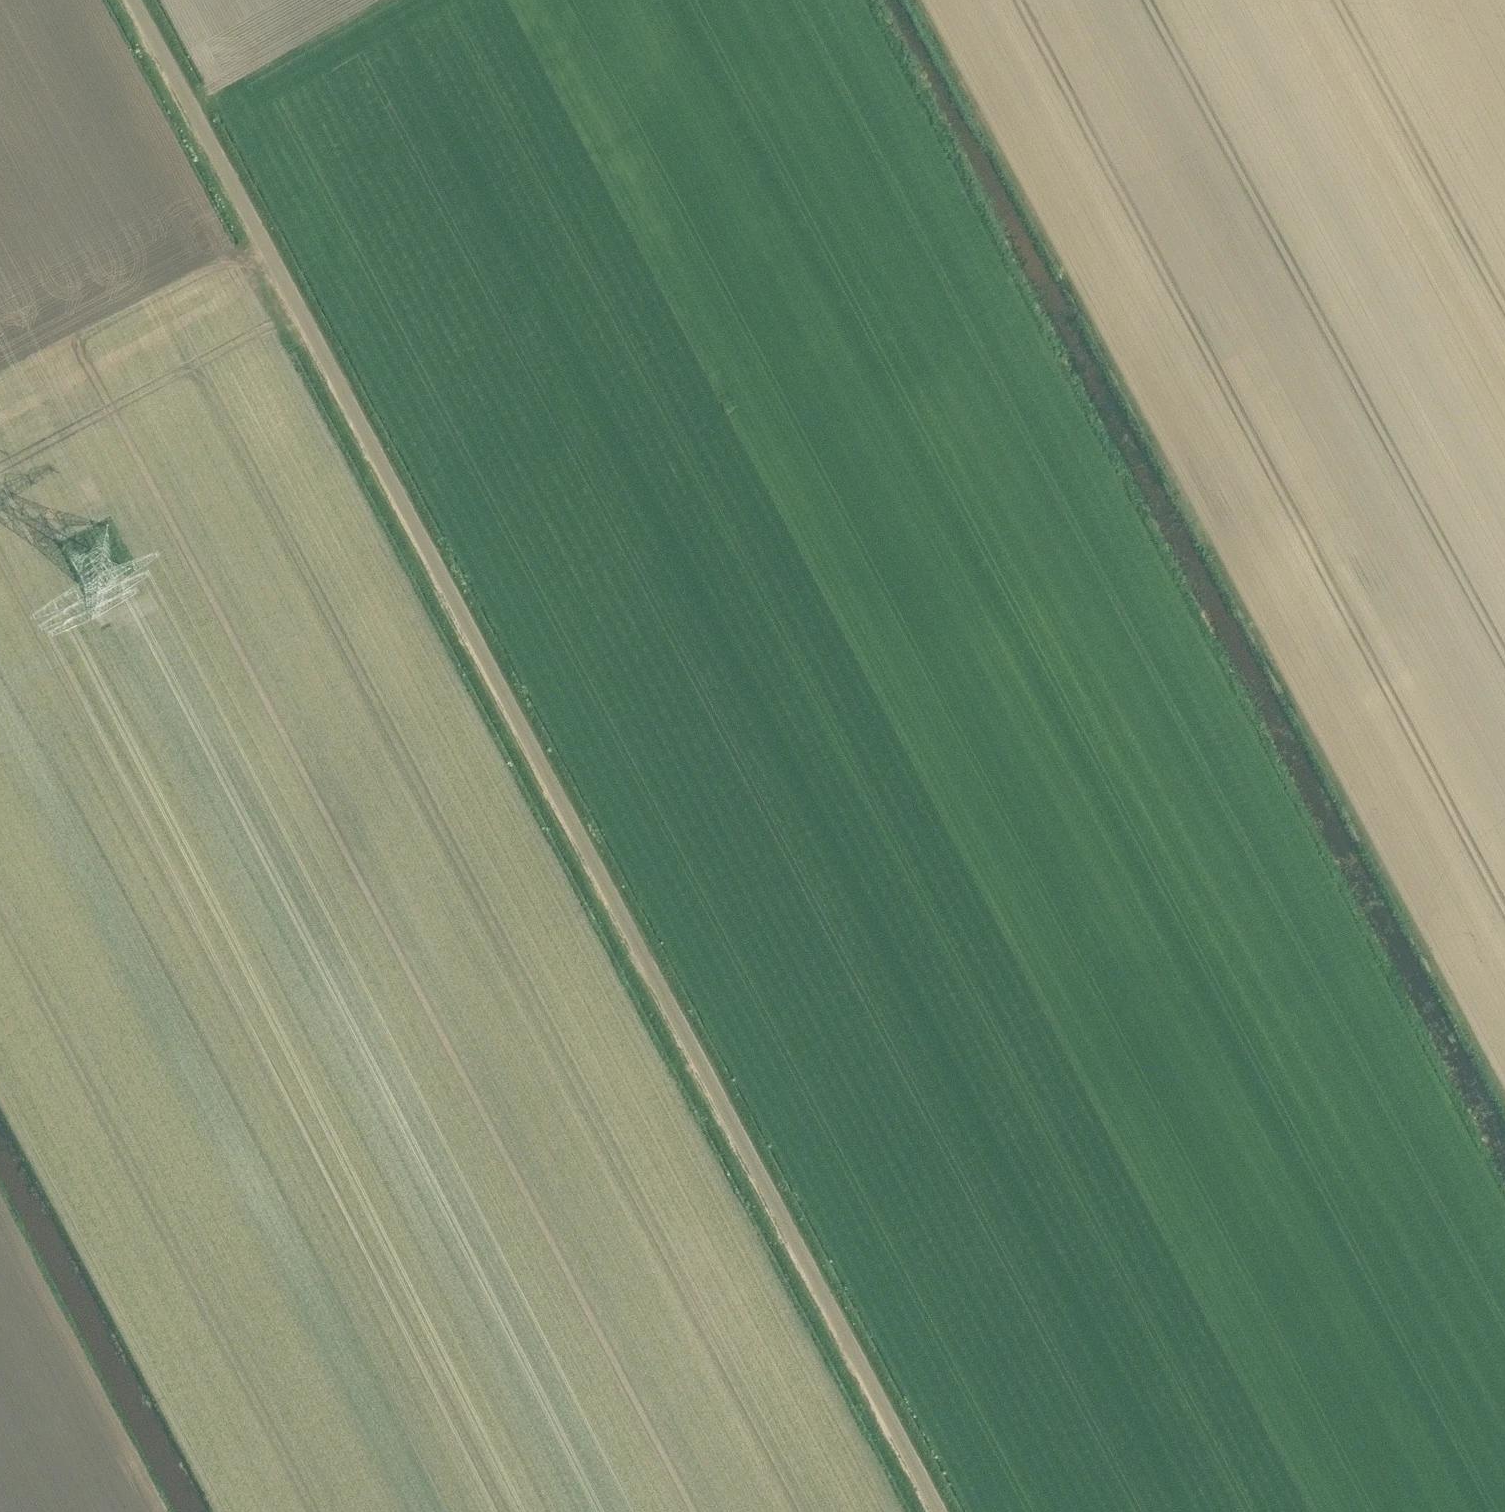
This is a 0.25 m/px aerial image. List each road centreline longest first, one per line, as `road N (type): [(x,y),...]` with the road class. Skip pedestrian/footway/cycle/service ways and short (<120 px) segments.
road 1 (unclassified): [(940,1511),(135,0)]

